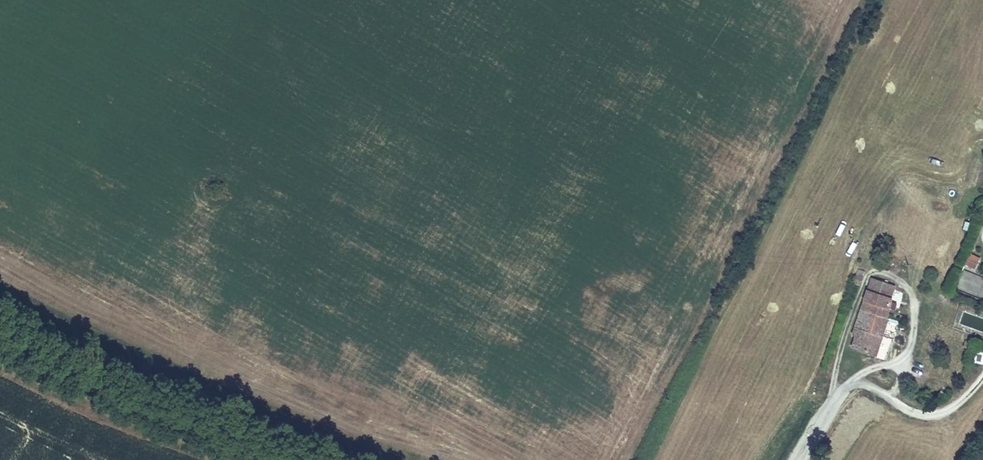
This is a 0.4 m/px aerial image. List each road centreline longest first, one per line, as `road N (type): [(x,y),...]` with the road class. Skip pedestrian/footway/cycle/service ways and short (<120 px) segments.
road 1 (secondary): [(0,329),(94,382),(286,459)]

